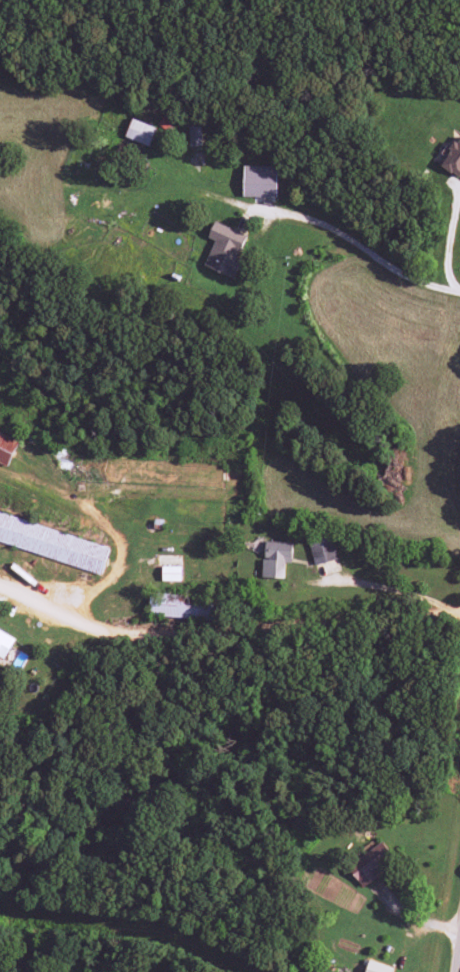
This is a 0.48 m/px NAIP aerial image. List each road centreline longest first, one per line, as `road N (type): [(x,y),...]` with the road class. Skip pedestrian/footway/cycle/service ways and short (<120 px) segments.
road 1 (residential): [(0,589),(114,632),(162,637),(459,614)]

